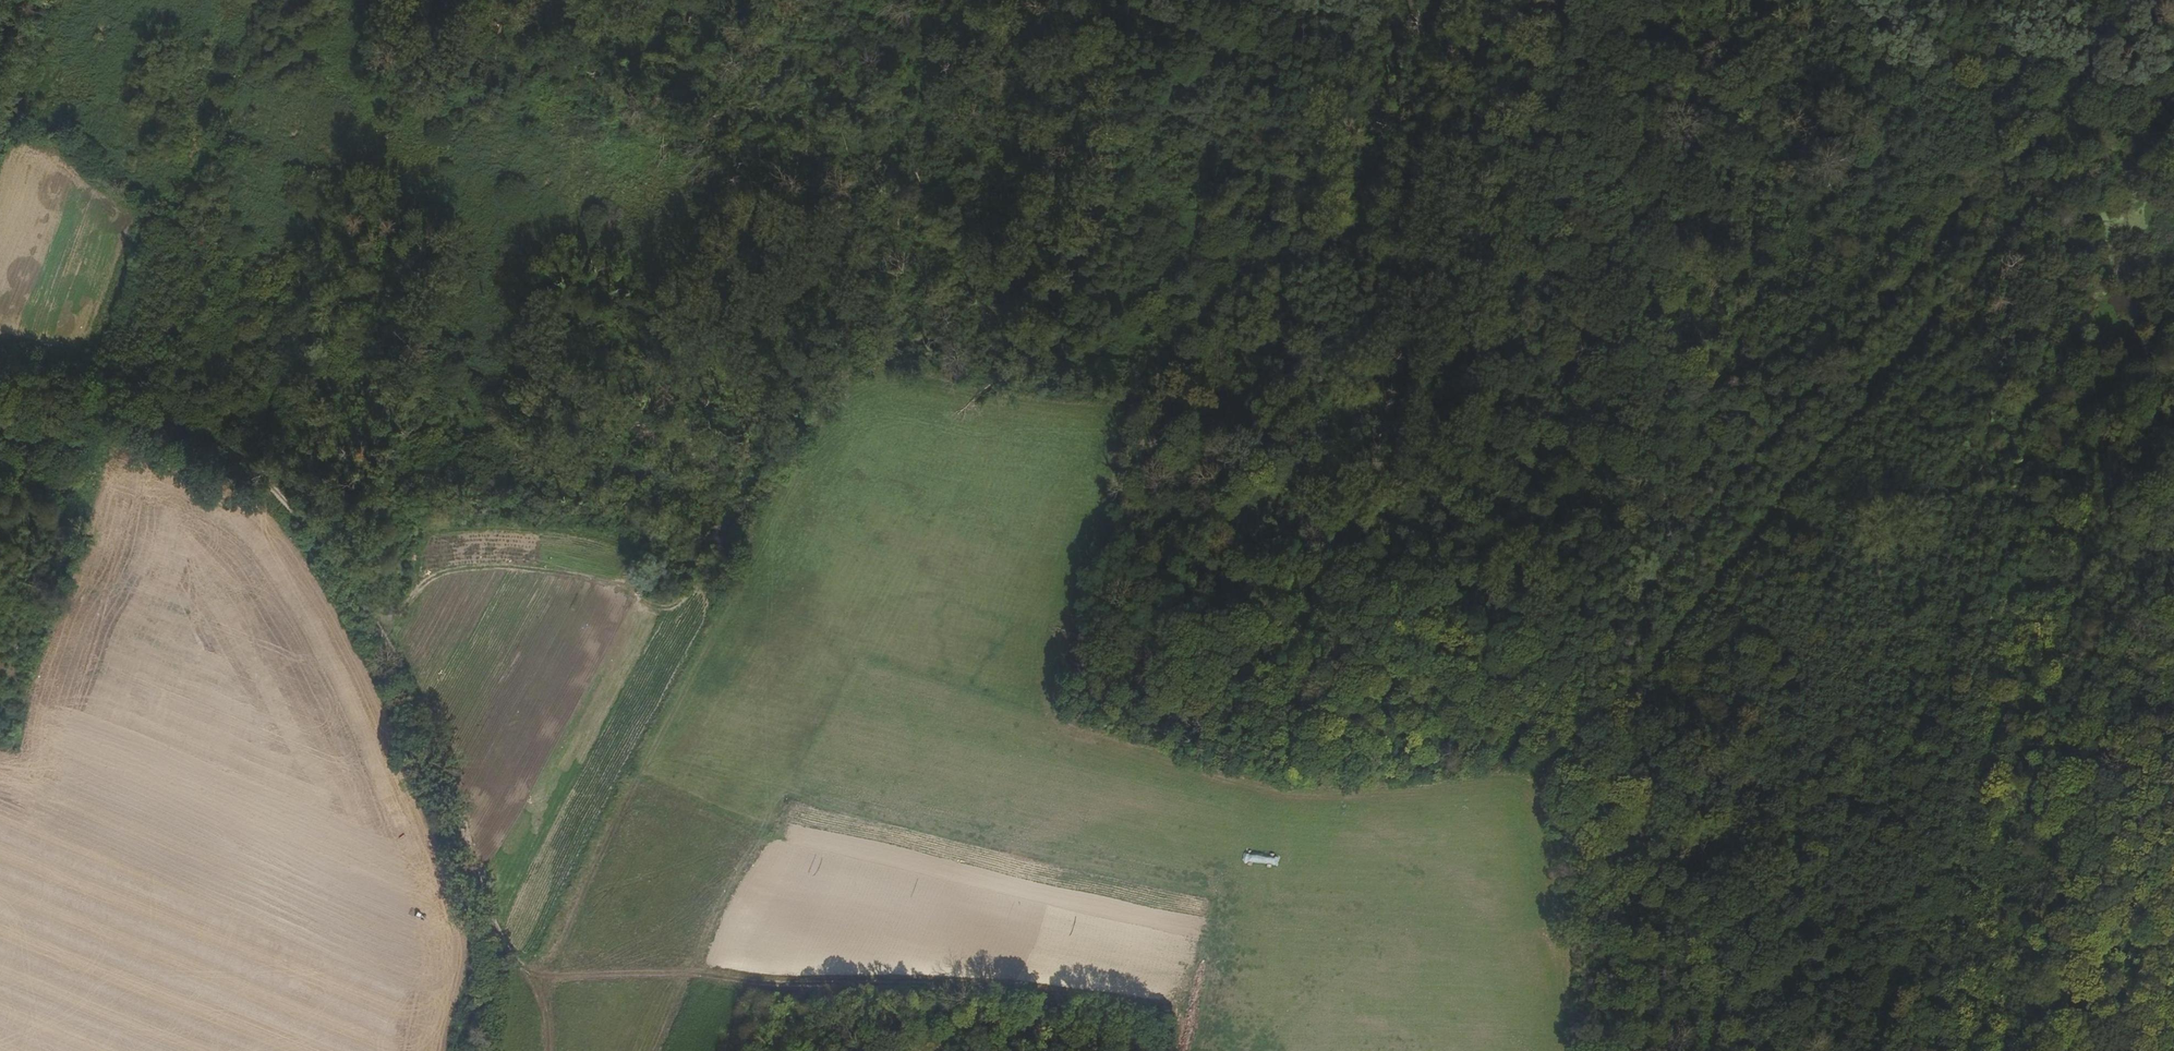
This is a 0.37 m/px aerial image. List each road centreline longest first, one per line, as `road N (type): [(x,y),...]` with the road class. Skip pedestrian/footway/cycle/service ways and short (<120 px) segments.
road 1 (track): [(0,402),(94,424),(229,477),(301,521),(427,735),(470,862),(544,1009),(548,1050)]
road 2 (track): [(363,626),(449,572),(537,570),(626,598)]

